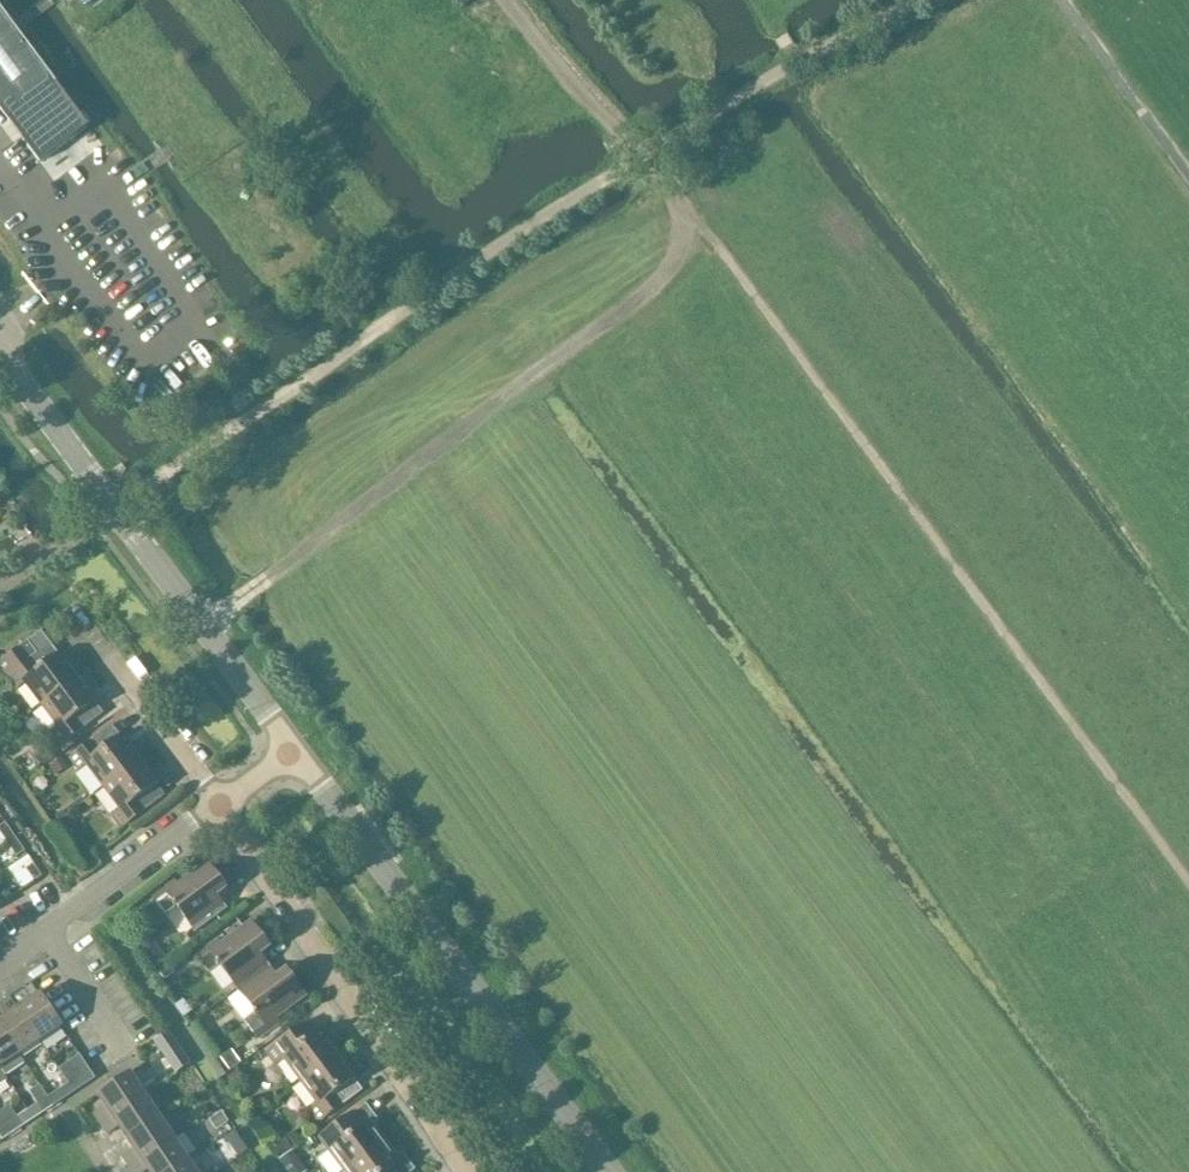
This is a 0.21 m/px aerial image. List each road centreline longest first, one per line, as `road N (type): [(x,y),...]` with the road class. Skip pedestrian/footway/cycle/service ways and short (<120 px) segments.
road 1 (track): [(1188,882),(766,311),(514,0)]
road 2 (track): [(115,509),(640,156),(918,0)]
road 3 (tertiary): [(608,1171),(290,750)]
road 4 (residential): [(462,1171),(212,805)]
road 5 (tertiary): [(290,750),(115,509)]
road 6 (residential): [(46,931),(132,1062),(63,1108)]
road 7 (residential): [(212,805),(73,615)]
road 8 (track): [(1188,176),(1063,0)]
road 9 (residential): [(46,931),(212,805)]
road 10 (tertiary): [(115,509),(0,351)]
road 11 (residential): [(0,588),(115,509)]

